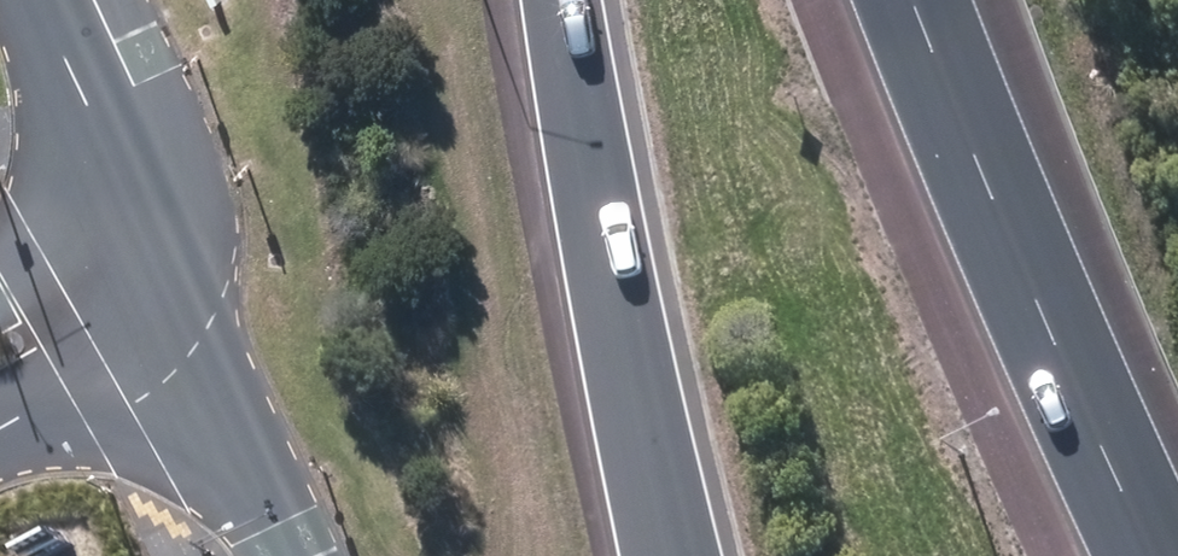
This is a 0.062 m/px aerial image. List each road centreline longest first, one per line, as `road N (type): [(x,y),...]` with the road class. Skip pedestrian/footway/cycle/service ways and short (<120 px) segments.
road 1 (motorway): [(1154,555),(998,229),(904,0)]
road 2 (unclassified): [(305,555),(160,250),(115,97),(70,0)]
road 3 (motorway): [(663,555),(635,455),(563,0)]

